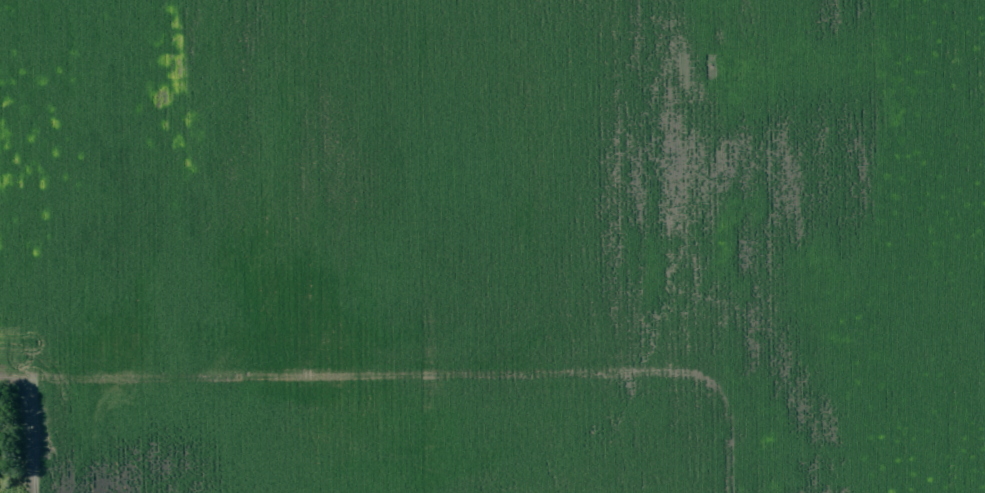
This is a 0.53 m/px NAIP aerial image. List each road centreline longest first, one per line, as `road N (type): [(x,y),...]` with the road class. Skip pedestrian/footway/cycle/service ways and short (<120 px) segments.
road 1 (track): [(0,374),(685,371),(701,374),(724,403),(729,492)]

